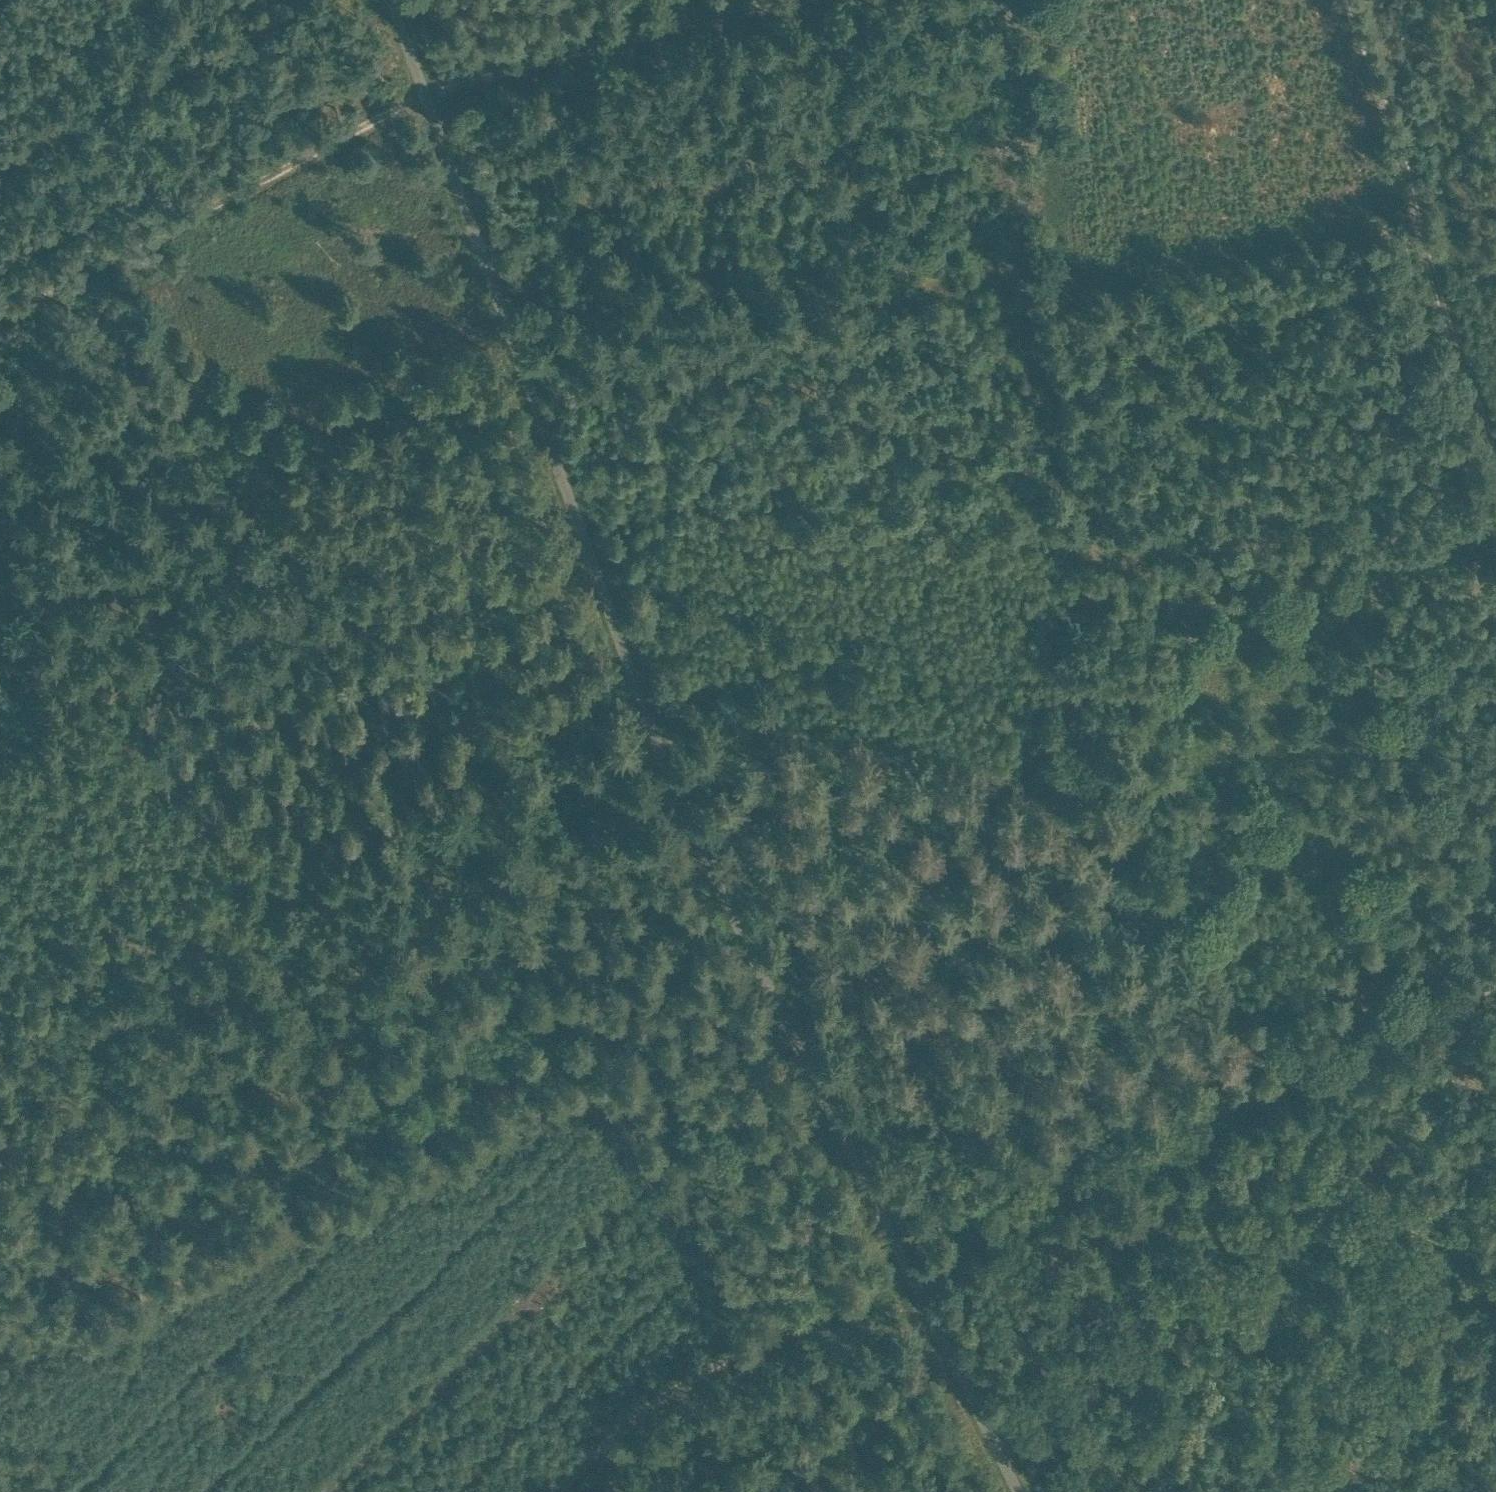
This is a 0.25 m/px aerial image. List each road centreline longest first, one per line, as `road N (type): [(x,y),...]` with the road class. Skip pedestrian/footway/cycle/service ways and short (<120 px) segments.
road 1 (track): [(1495,975),(919,1276)]
road 2 (track): [(0,309),(426,88)]
road 3 (track): [(1356,0),(1495,440)]
road 4 (track): [(563,1491),(655,1407),(864,1296),(919,1276)]
road 5 (track): [(426,88),(746,0)]

